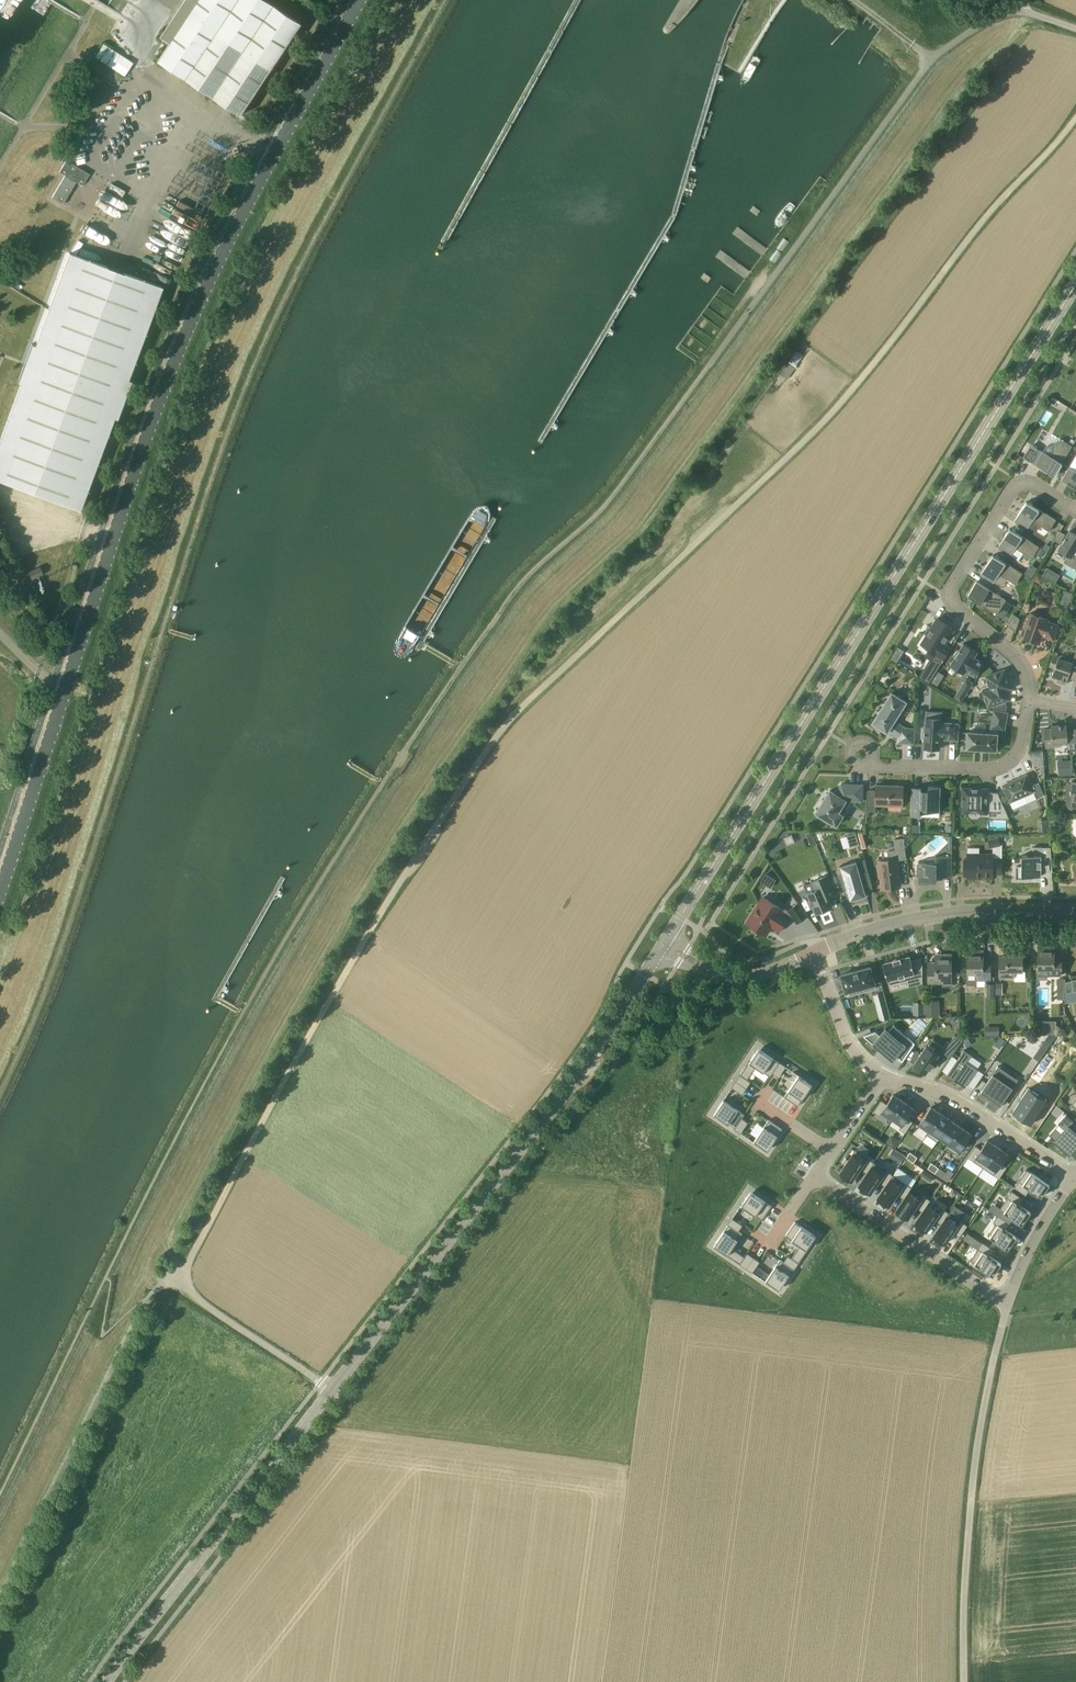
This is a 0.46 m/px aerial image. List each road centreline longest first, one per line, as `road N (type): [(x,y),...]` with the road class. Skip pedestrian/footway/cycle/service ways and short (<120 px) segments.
road 1 (unclassified): [(172,1279),(360,939),(500,725),(836,410),(967,238),(1075,116)]
road 2 (tertiary): [(0,892),(180,351),(248,205),(361,0)]
road 3 (tertiary): [(662,946),(1075,289)]
road 4 (tertiary): [(332,1389),(604,1038),(662,946)]
road 5 (unclassified): [(0,1606),(142,1308),(172,1279)]
road 6 (unclassified): [(963,1681),(975,1445),(1005,1315)]
road 7 (tertiary): [(108,1681),(332,1389)]
road 8 (residential): [(813,954),(910,920),(1075,911)]
road 9 (residential): [(814,1175),(1008,1302)]
road 10 (residential): [(1075,1175),(938,1091),(881,1075)]
road 11 (residential): [(871,760),(880,767),(996,768),(1023,748),(1029,700)]
road 12 (unclassified): [(332,1389),(172,1279)]
road 13 (residential): [(1075,511),(1030,485),(1013,488),(952,597)]
road 14 (residential): [(1008,1302),(1075,1176)]
road 15 (residential): [(881,1075),(852,1047),(813,954)]
road 16 (residential): [(1029,700),(1014,654),(952,597)]
road 17 (residential): [(785,966),(737,977),(662,946)]

